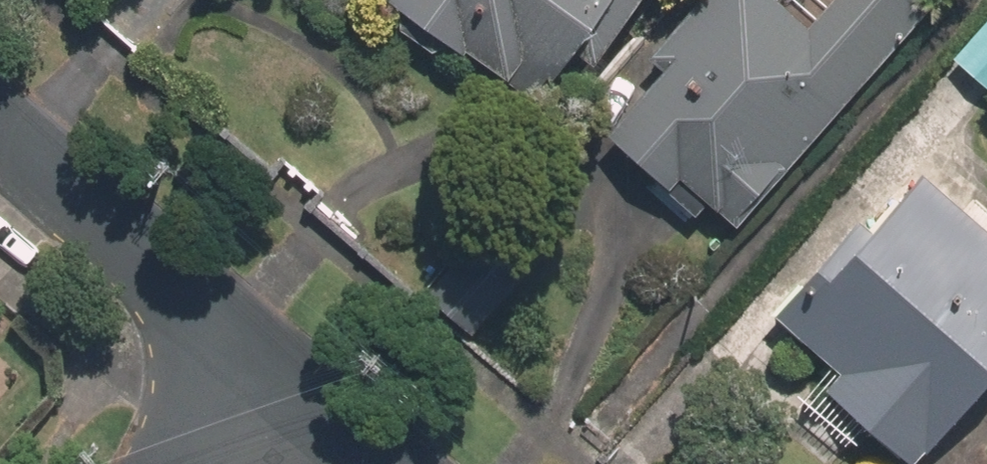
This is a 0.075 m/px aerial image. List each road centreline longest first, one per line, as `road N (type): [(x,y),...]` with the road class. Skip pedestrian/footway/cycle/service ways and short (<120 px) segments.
road 1 (residential): [(272,368),(0,129)]
road 2 (residential): [(383,463),(272,368)]
road 3 (residential): [(188,463),(272,368)]

